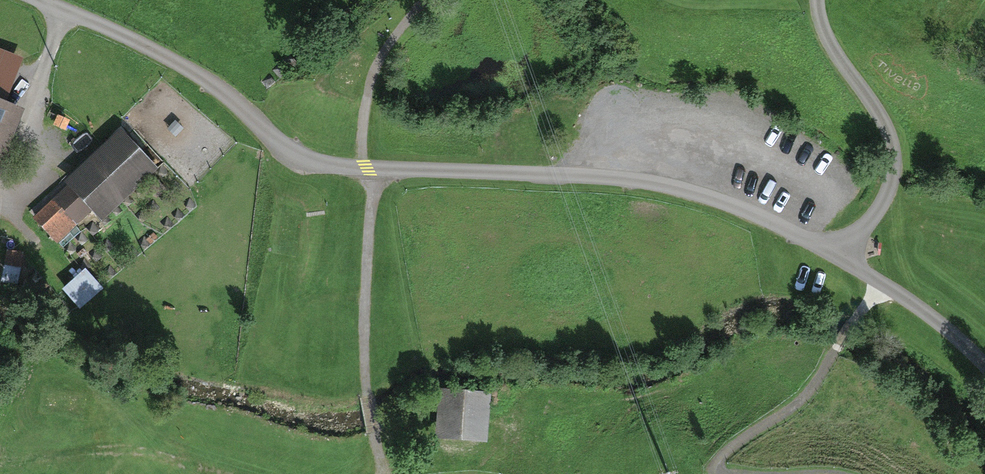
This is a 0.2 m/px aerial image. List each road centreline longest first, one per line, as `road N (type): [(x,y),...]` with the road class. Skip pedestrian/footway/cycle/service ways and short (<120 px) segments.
road 1 (track): [(365,169),(646,181),(762,218),(839,259)]
road 2 (track): [(37,0),(200,75),(298,158),(365,169)]
road 3 (track): [(382,473),(365,354),(376,169)]
road 4 (track): [(715,470),(743,437),(809,393),(884,285)]
road 5 (track): [(427,0),(378,66),(363,118),(365,169)]
road 6 (track): [(839,259),(909,302),(984,366)]

